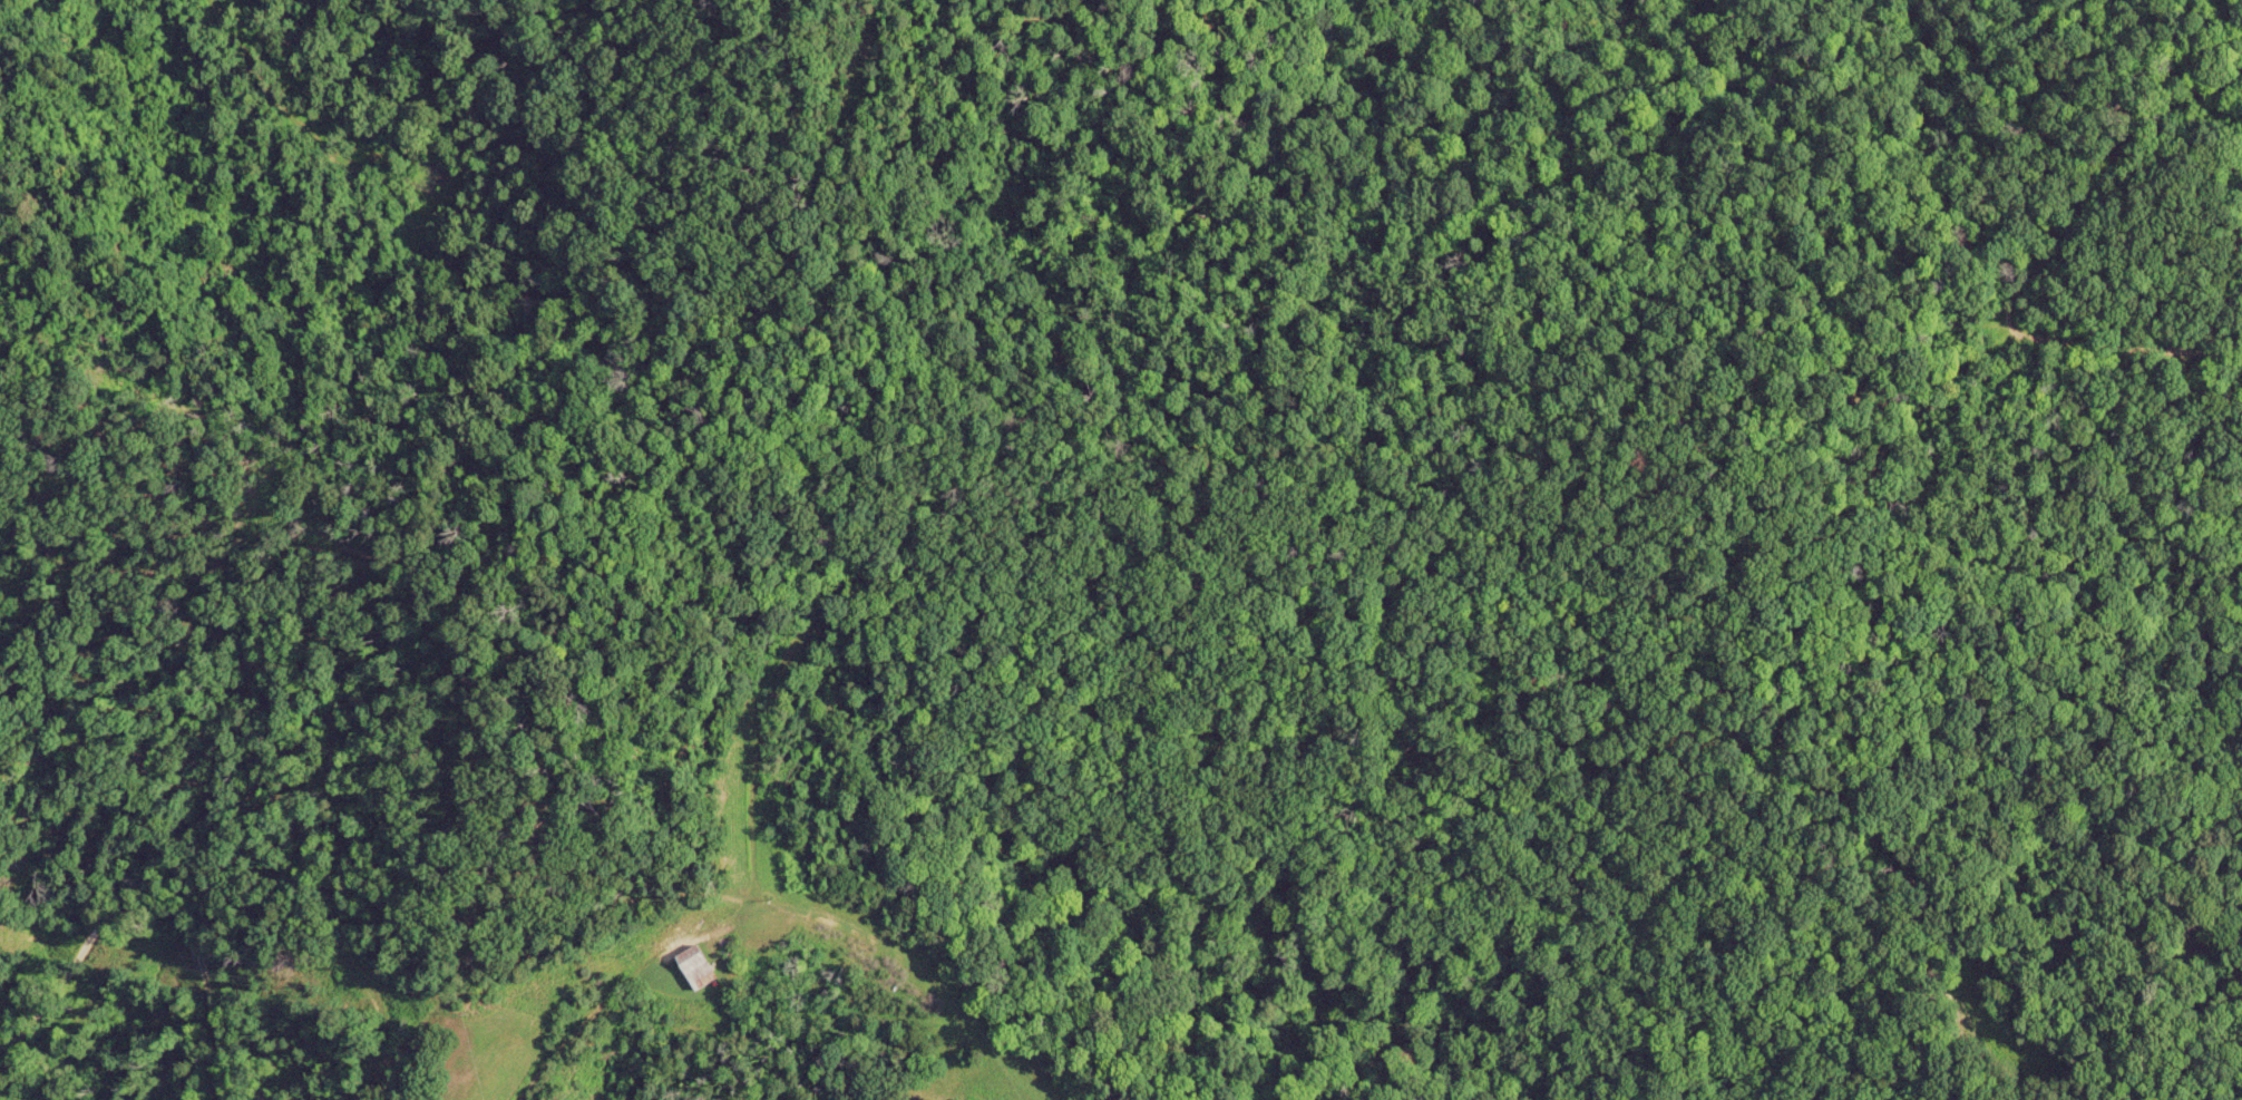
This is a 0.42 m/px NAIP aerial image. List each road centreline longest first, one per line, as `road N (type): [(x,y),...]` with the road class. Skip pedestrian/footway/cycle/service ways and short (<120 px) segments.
road 1 (residential): [(608,1009),(639,1047),(719,1068),(848,1030),(971,1072),(995,1099)]
road 2 (residential): [(211,1099),(183,933),(104,933),(0,1048)]
road 3 (residential): [(362,178),(243,140),(178,0)]
road 4 (residential): [(689,996),(608,1009),(507,1099)]

